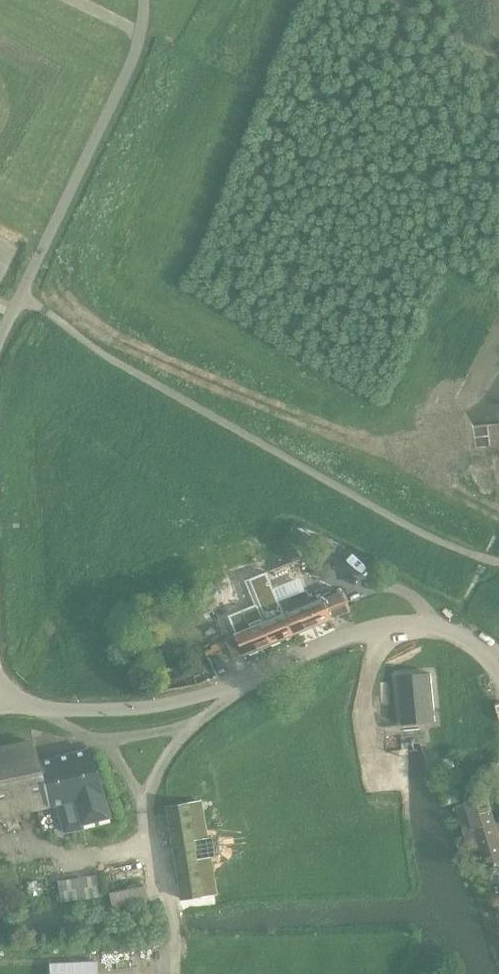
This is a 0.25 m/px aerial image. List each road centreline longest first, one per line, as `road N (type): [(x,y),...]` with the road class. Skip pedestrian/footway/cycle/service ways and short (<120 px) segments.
road 1 (unclassified): [(498,666),(459,634),(418,623),(367,631),(184,702),(104,711),(0,705)]

